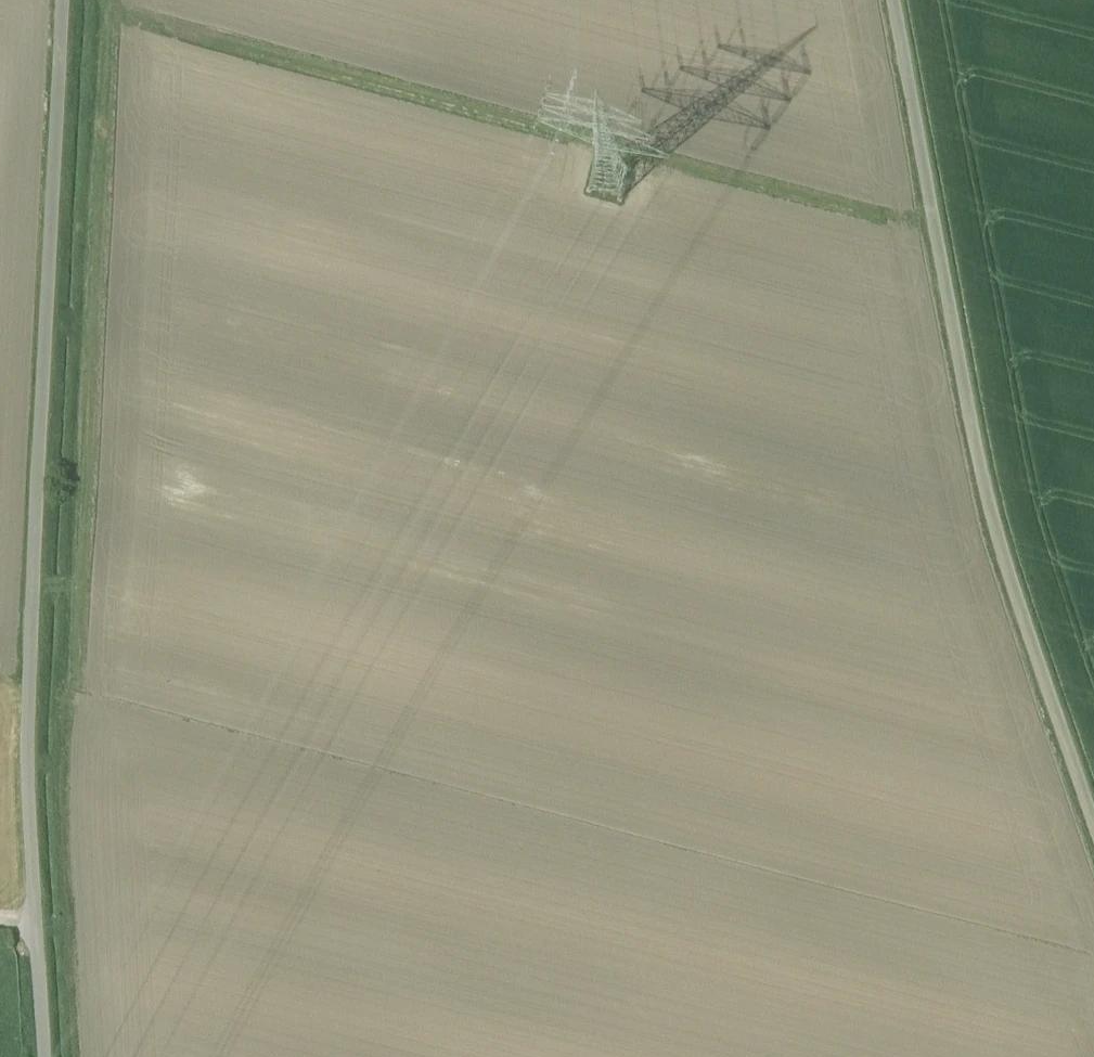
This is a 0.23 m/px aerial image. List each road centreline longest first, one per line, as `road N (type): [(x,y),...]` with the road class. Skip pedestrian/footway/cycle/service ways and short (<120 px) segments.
road 1 (unclassified): [(45,1056),(27,794),(29,662),(62,0)]
road 2 (unclassified): [(890,0),(986,495),(1093,830)]

